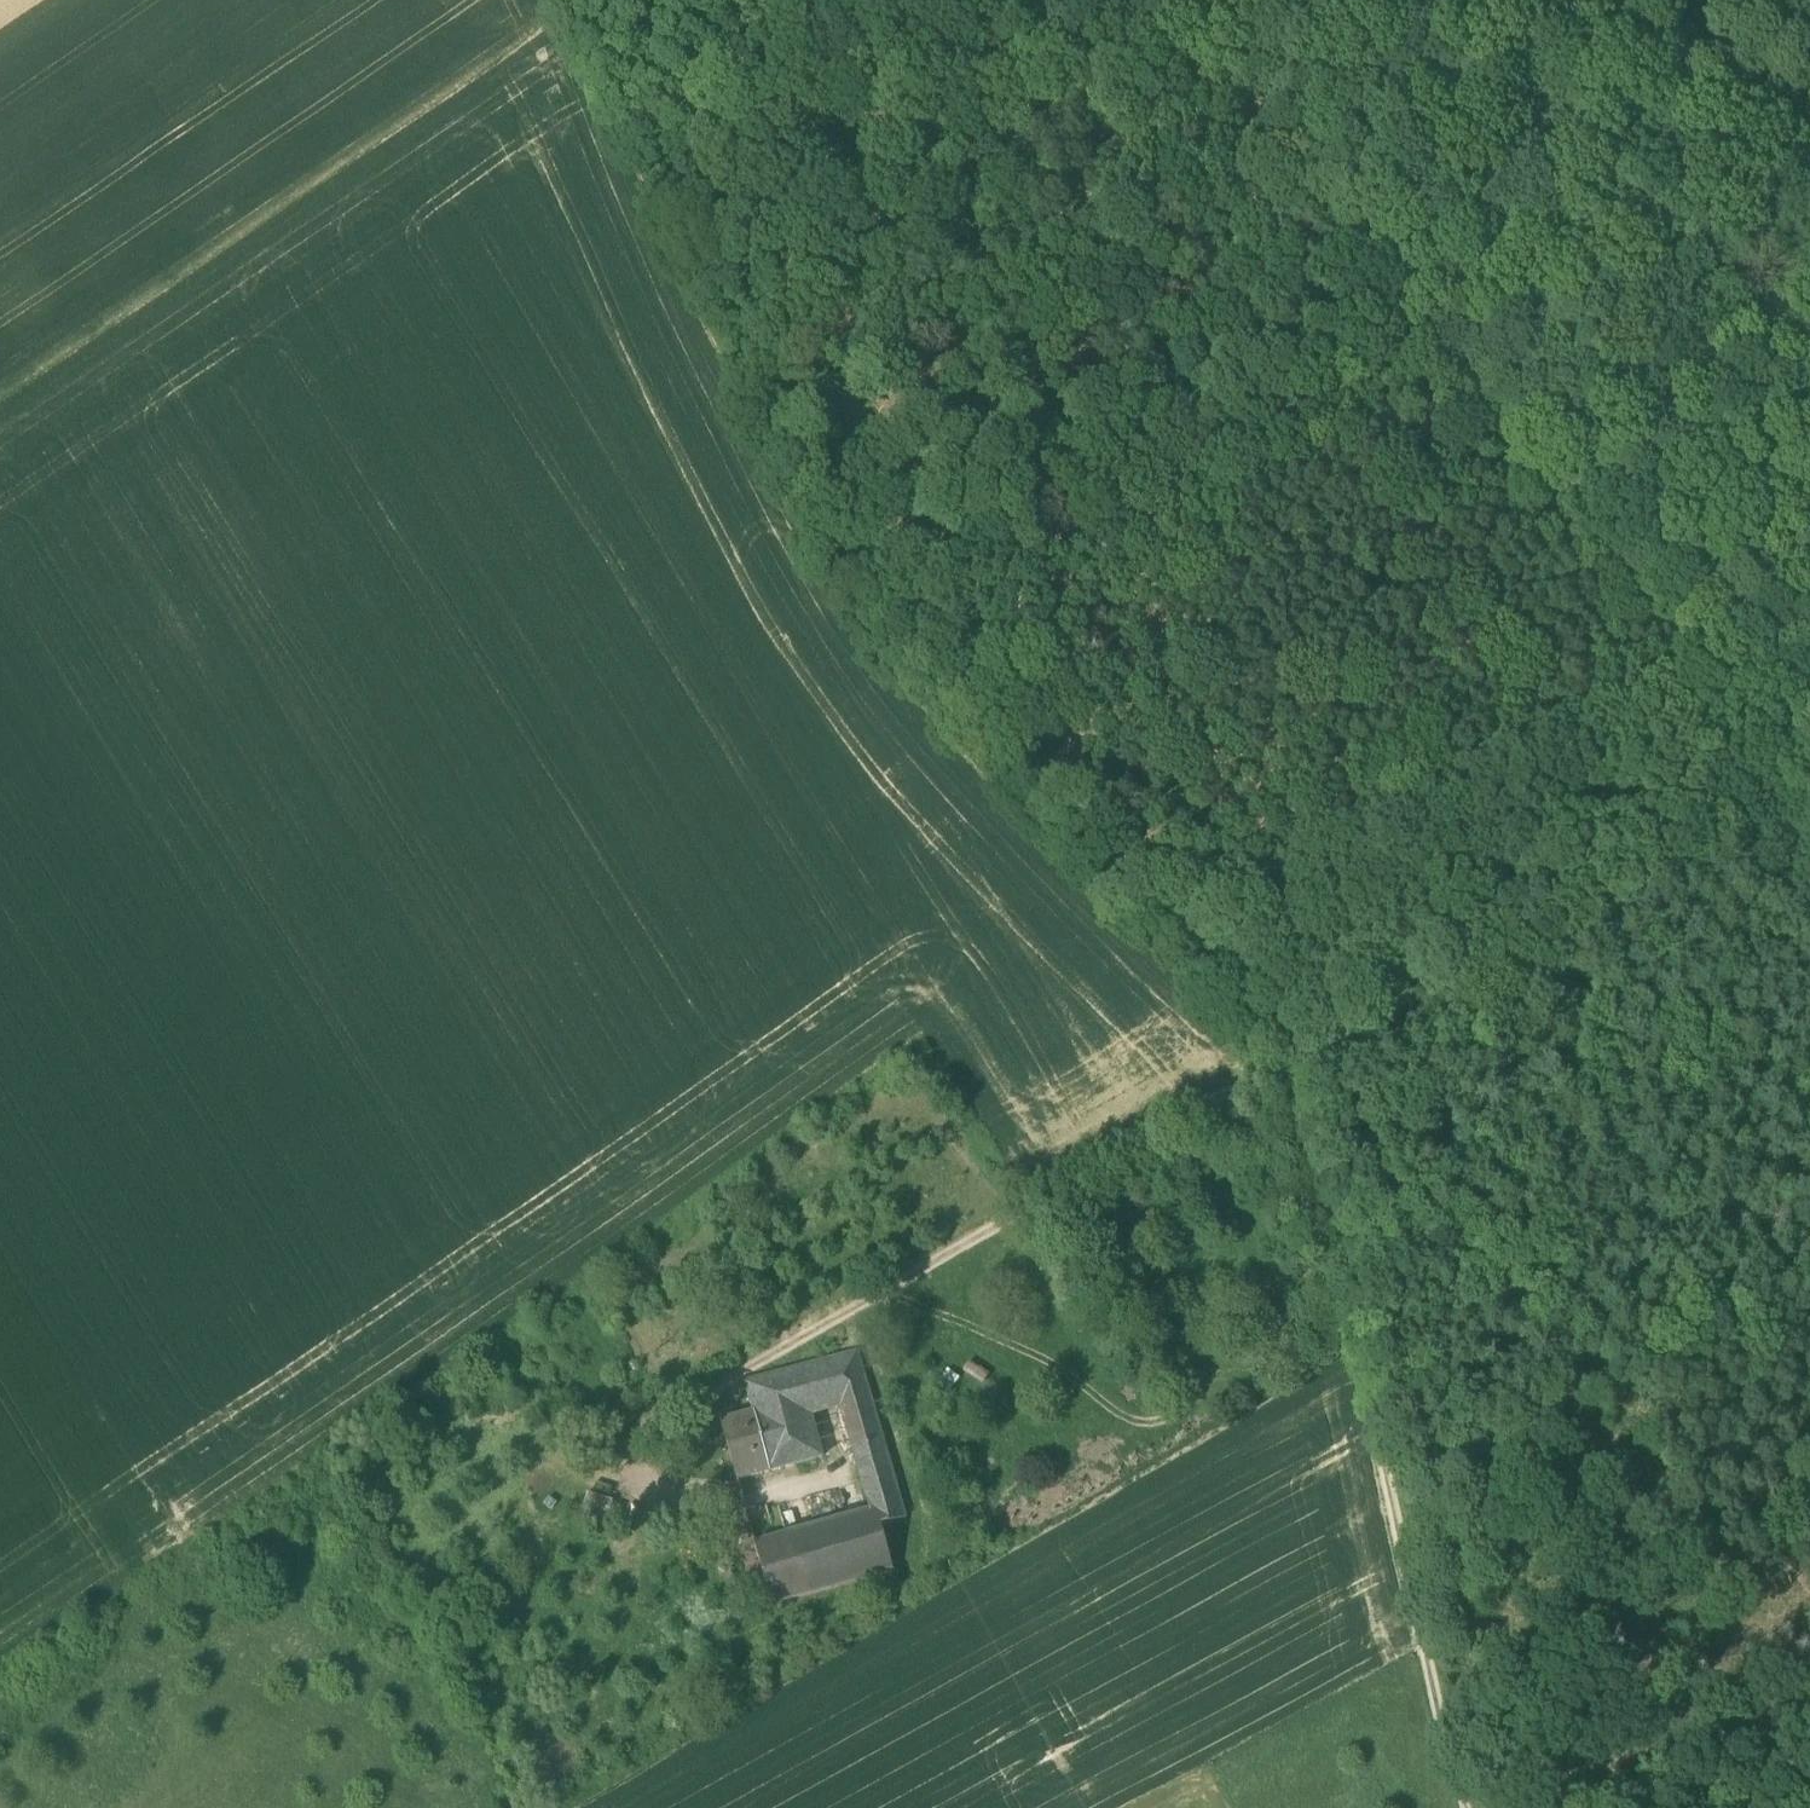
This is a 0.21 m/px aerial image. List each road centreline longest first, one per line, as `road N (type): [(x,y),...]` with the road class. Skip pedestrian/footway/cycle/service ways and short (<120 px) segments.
road 1 (secondary): [(1809,136),(1596,13),(1538,0)]
road 2 (track): [(1268,1067),(1089,894)]

